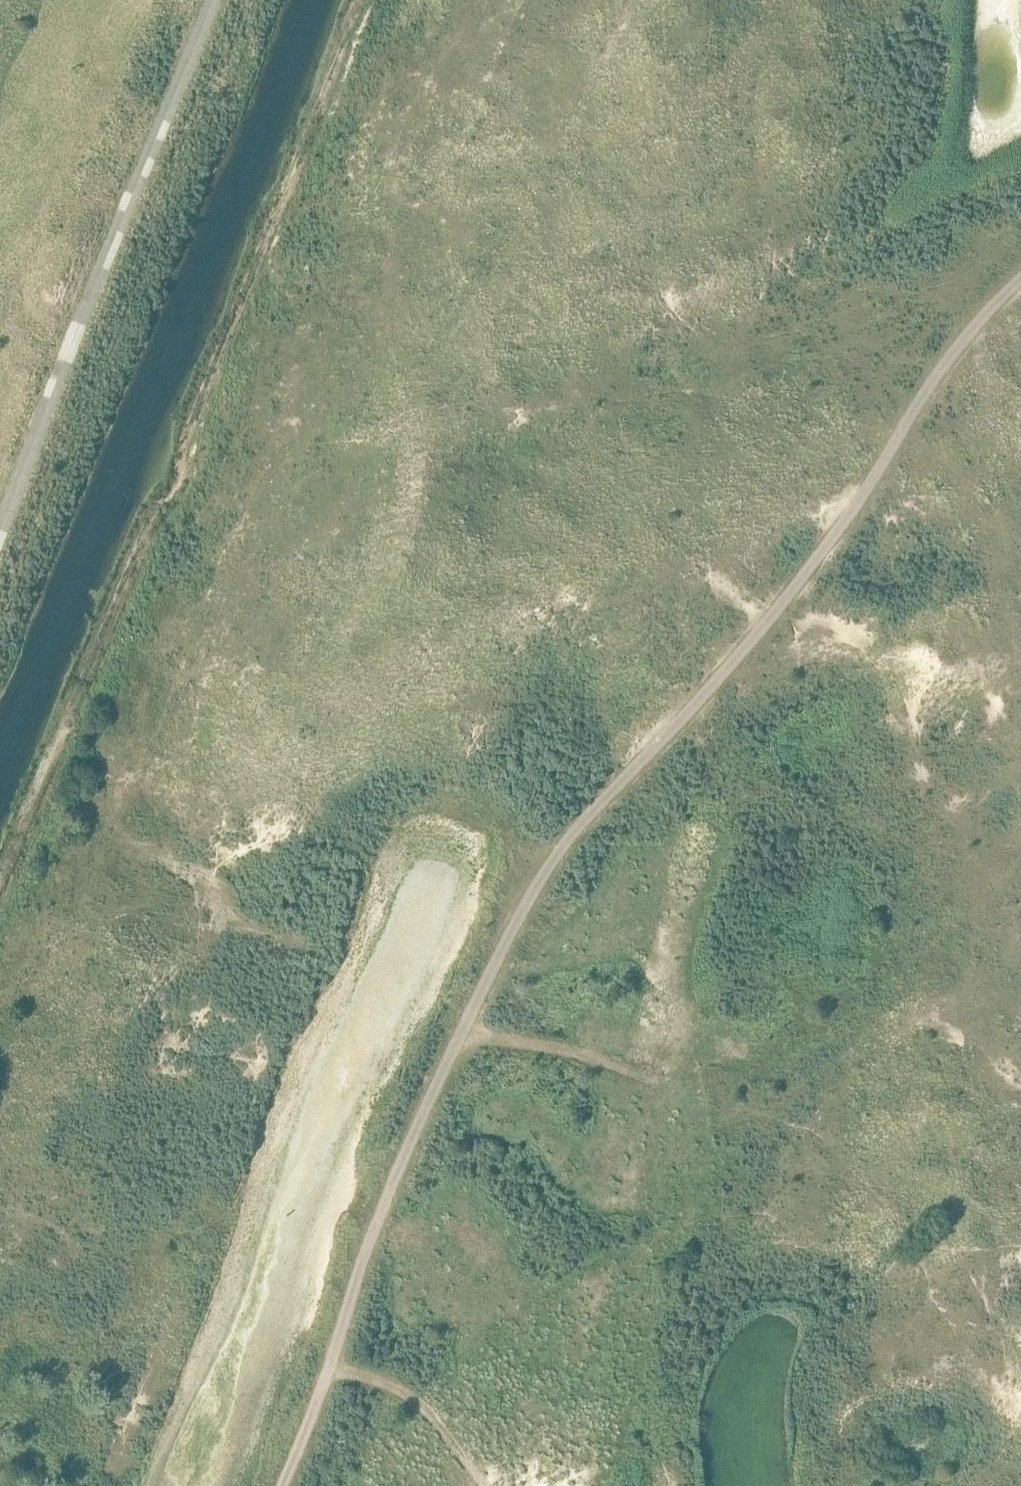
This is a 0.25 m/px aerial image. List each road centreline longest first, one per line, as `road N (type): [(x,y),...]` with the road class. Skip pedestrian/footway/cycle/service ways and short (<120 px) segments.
road 1 (track): [(1020,281),(826,556),(714,692),(569,844),(413,1148),(291,1485)]
road 2 (track): [(0,534),(217,0)]

